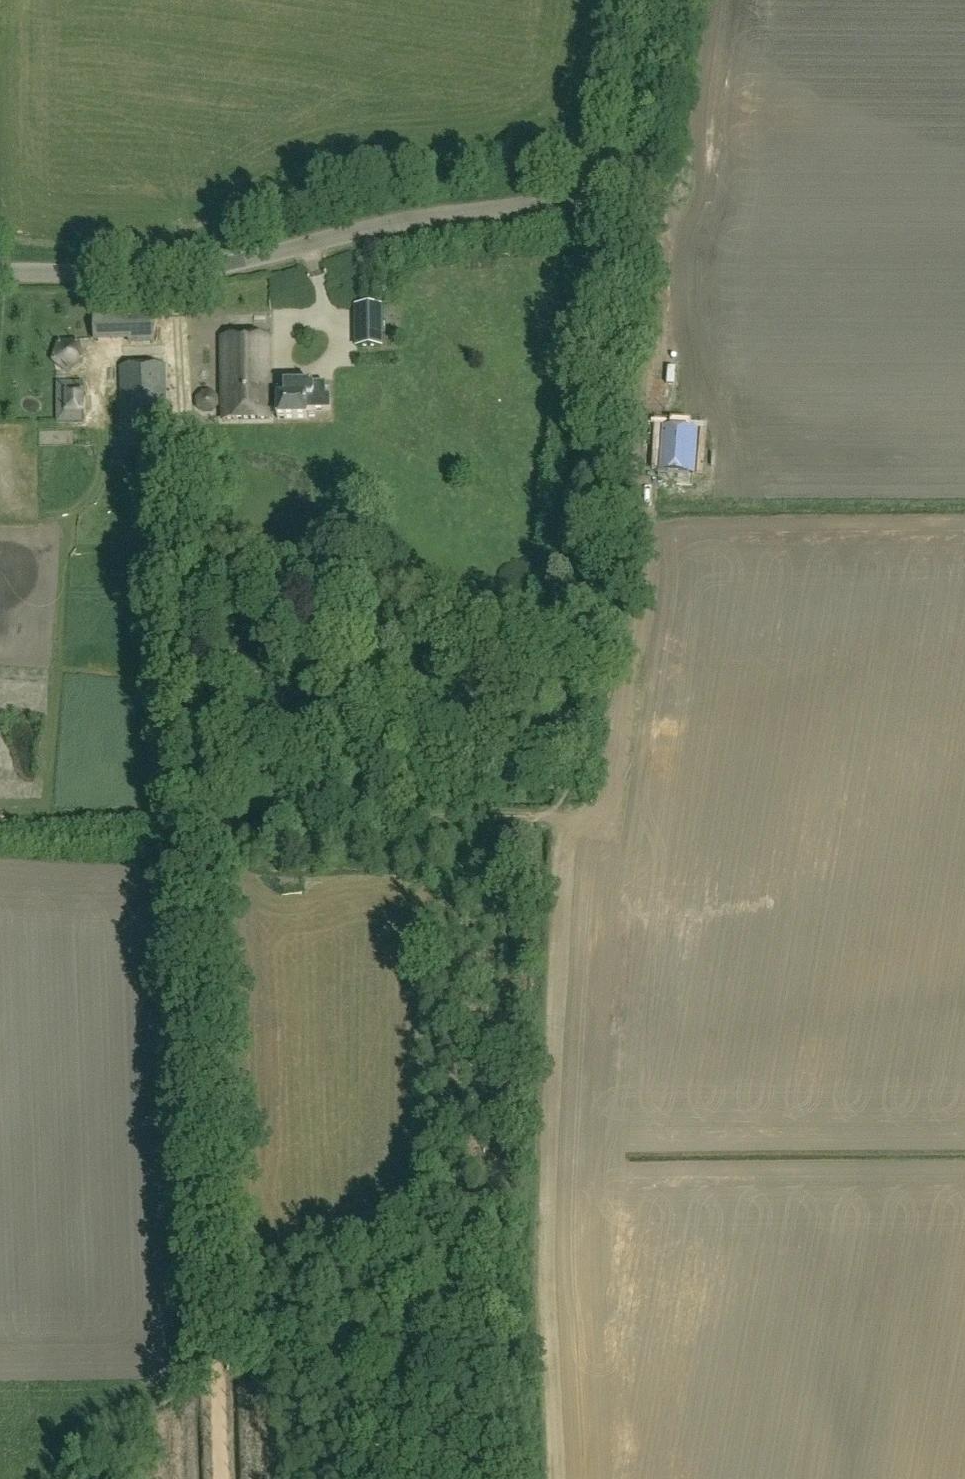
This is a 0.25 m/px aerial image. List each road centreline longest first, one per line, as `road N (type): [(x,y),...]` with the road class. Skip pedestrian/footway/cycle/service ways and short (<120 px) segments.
road 1 (unclassified): [(0,273),(175,273),(569,191),(606,161),(631,122),(655,0)]
road 2 (track): [(224,1478),(198,834)]

